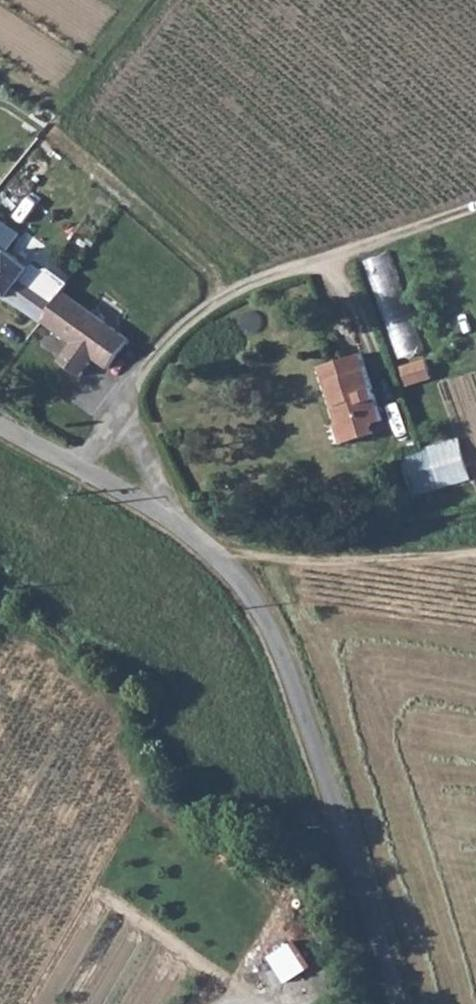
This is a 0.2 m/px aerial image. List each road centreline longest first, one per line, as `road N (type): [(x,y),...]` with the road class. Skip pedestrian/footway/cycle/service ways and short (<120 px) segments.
road 1 (unclassified): [(170,516),(273,628),(360,857),(401,1003)]
road 2 (residential): [(127,403),(167,347),(240,291),(315,268),(334,287),(351,341)]
road 3 (track): [(218,560),(475,558)]
road 4 (track): [(315,268),(475,216)]
road 5 (unclassified): [(170,516),(127,403)]

